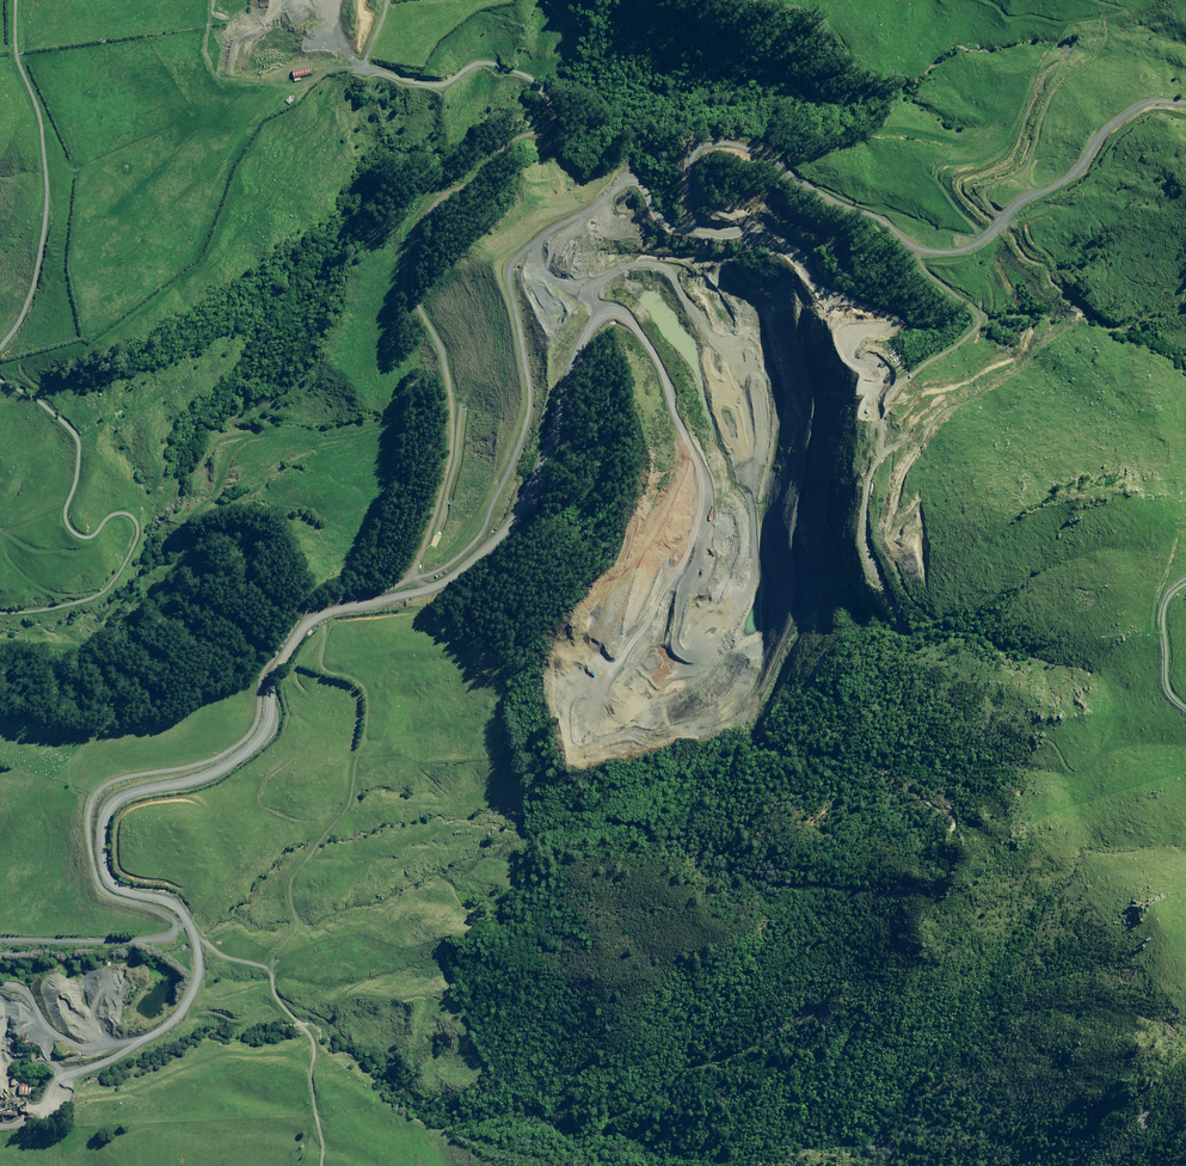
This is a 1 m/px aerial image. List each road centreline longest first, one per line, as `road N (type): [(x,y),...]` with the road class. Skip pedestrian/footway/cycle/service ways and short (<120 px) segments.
road 1 (track): [(620,281),(686,385),(695,472),(622,600),(626,683),(692,695),(750,664),(796,625),(813,530),(867,410),(904,394),(962,344),(967,307),(932,260),(913,252)]
road 2 (track): [(188,923),(170,903),(115,886),(102,857),(108,811),(130,795),(200,783),(223,768),(264,713),(276,649),(312,615),(410,590)]
road 3 (track): [(620,281),(594,211),(600,192),(614,177),(639,176),(657,186),(684,235),(702,240),(693,159),(720,146),(770,159),(913,252)]
road 4 (track): [(410,590),(436,546),(458,471),(459,405),(438,341),(415,316),(414,228),(503,146),(538,134)]
road 5 (track): [(0,363),(12,388),(44,402),(67,427),(77,530),(129,530),(135,557),(86,608),(51,621),(0,621)]
road 6 (track): [(913,252),(973,253),(1026,195),(1058,180),(1151,104),(1185,101)]
road 7 (track): [(538,134),(558,241),(550,275),(517,289),(510,328),(542,399)]
road 8 (track): [(542,399),(543,440),(519,507),(463,566),(410,590)]
road 9 (track): [(362,65),(404,81),(520,70),(554,102),(538,134)]
road 10 (track): [(188,923),(157,940),(0,938)]
road 11 (track): [(141,1043),(64,1034),(43,1001),(0,982)]
road 12 (track): [(141,1043),(179,1016),(192,993),(200,958),(188,923)]
road 13 (track): [(620,281),(571,324),(542,399)]
road 14 (track): [(1185,584),(1170,597),(1163,618),(1167,682),(1185,708)]
road 15 (track): [(52,1116),(55,1074),(141,1043)]

